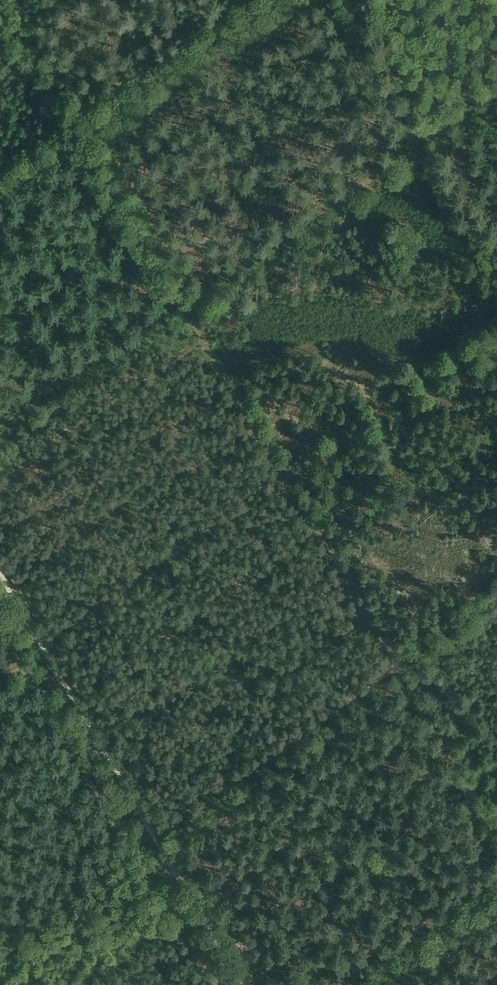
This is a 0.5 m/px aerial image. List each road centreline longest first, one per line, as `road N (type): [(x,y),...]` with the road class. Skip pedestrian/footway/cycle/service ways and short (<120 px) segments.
road 1 (track): [(496,830),(1,0)]
road 2 (track): [(496,595),(0,944)]
road 3 (track): [(496,231),(362,0)]
road 4 (track): [(80,132),(270,0)]

